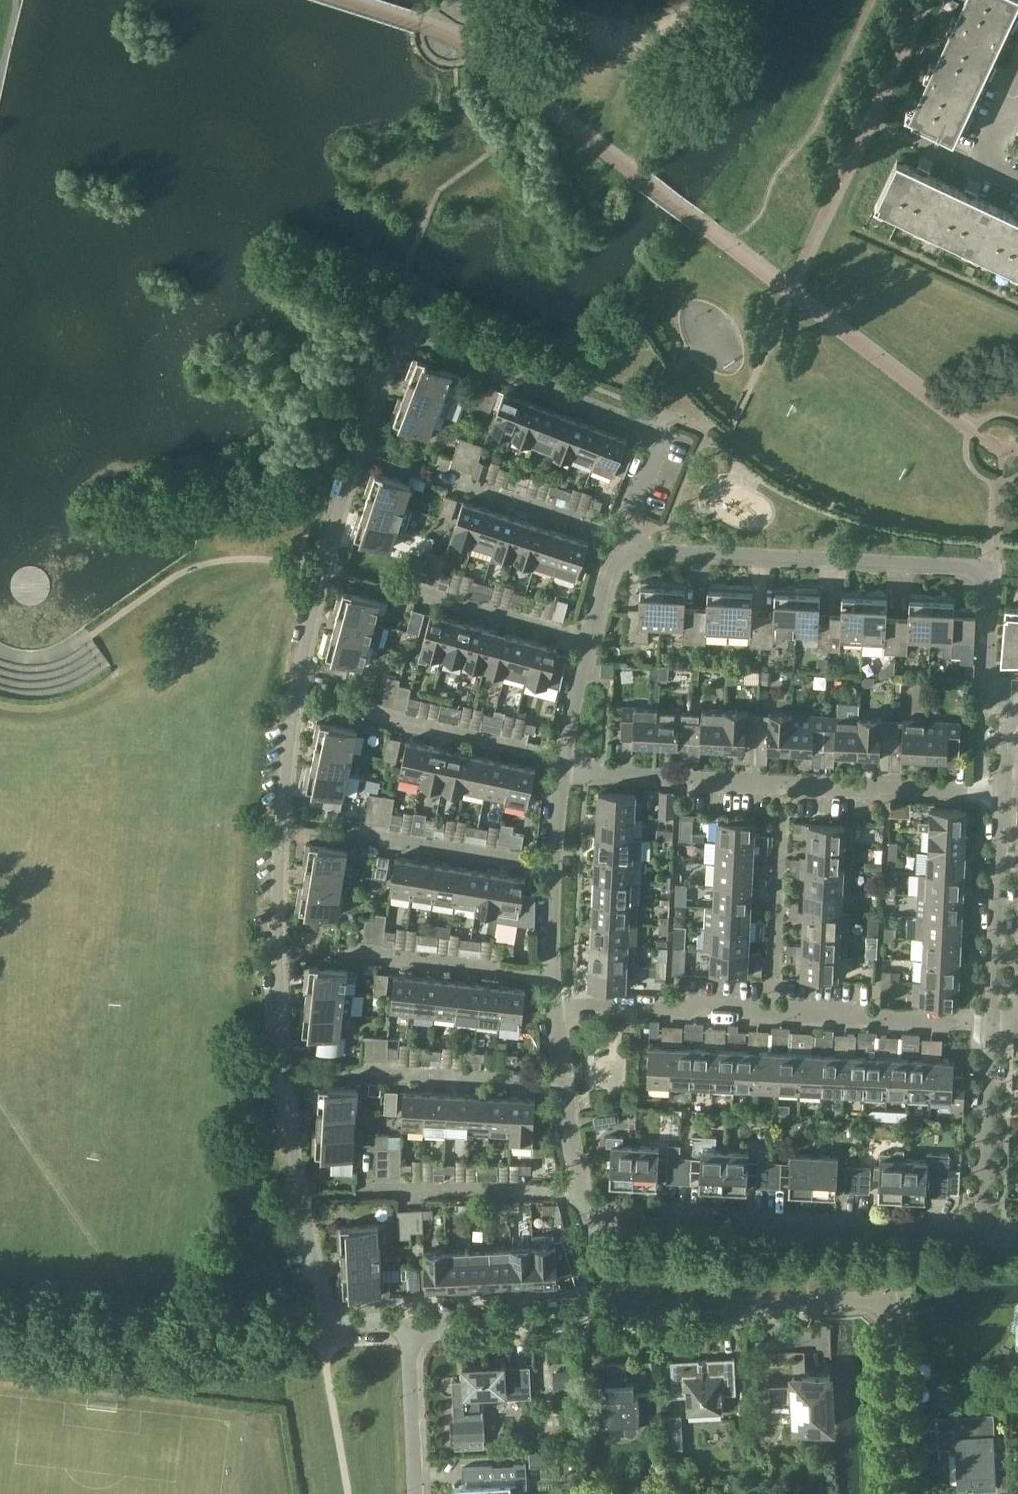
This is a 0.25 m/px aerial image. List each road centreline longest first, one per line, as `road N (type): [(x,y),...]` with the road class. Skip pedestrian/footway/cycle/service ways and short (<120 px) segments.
road 1 (residential): [(423,1321),(338,1322),(321,1299),(292,1136),(277,949),(288,763),(308,636),(359,452),(405,332),(415,331)]
road 2 (residential): [(1012,716),(989,689),(994,567),(625,547),(619,538)]
road 3 (residential): [(423,1321),(891,1303)]
road 4 (residential): [(992,1024),(554,1006)]
road 5 (residential): [(1003,792),(566,768)]
road 6 (residential): [(589,1214),(984,1236)]
road 7 (residential): [(619,538),(661,430),(415,331)]
road 8 (residential): [(992,1024),(1003,792)]
road 9 (residential): [(553,977),(336,948)]
road 10 (residential): [(562,1079),(344,1072)]
road 11 (residential): [(984,1236),(992,1024)]
road 12 (residential): [(371,1191),(579,1188)]
road 13 (residential): [(566,768),(539,754),(368,717)]
road 14 (residential): [(619,538),(429,473)]
road 15 (residential): [(557,872),(359,840)]
road 16 (residential): [(899,1493),(891,1303)]
road 17 (residential): [(588,639),(404,591)]
road 18 (residential): [(416,1493),(408,1341),(423,1321)]
road 19 (residential): [(566,768),(588,639)]

